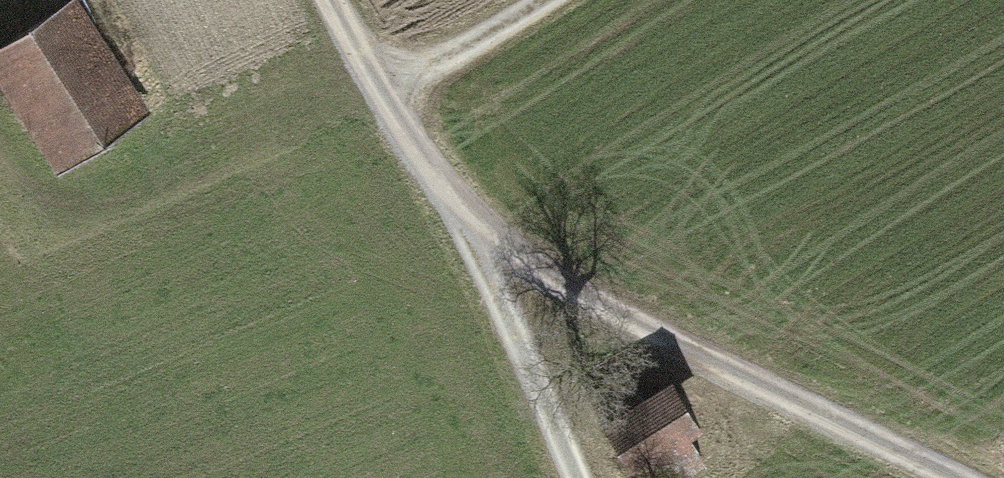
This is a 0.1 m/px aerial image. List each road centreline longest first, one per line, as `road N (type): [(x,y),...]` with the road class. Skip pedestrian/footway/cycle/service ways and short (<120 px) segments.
road 1 (track): [(439,190),(612,318),(940,477)]
road 2 (track): [(577,477),(514,329),(439,190)]
road 3 (track): [(397,111),(569,0)]
road 4 (track): [(397,111),(330,0)]

